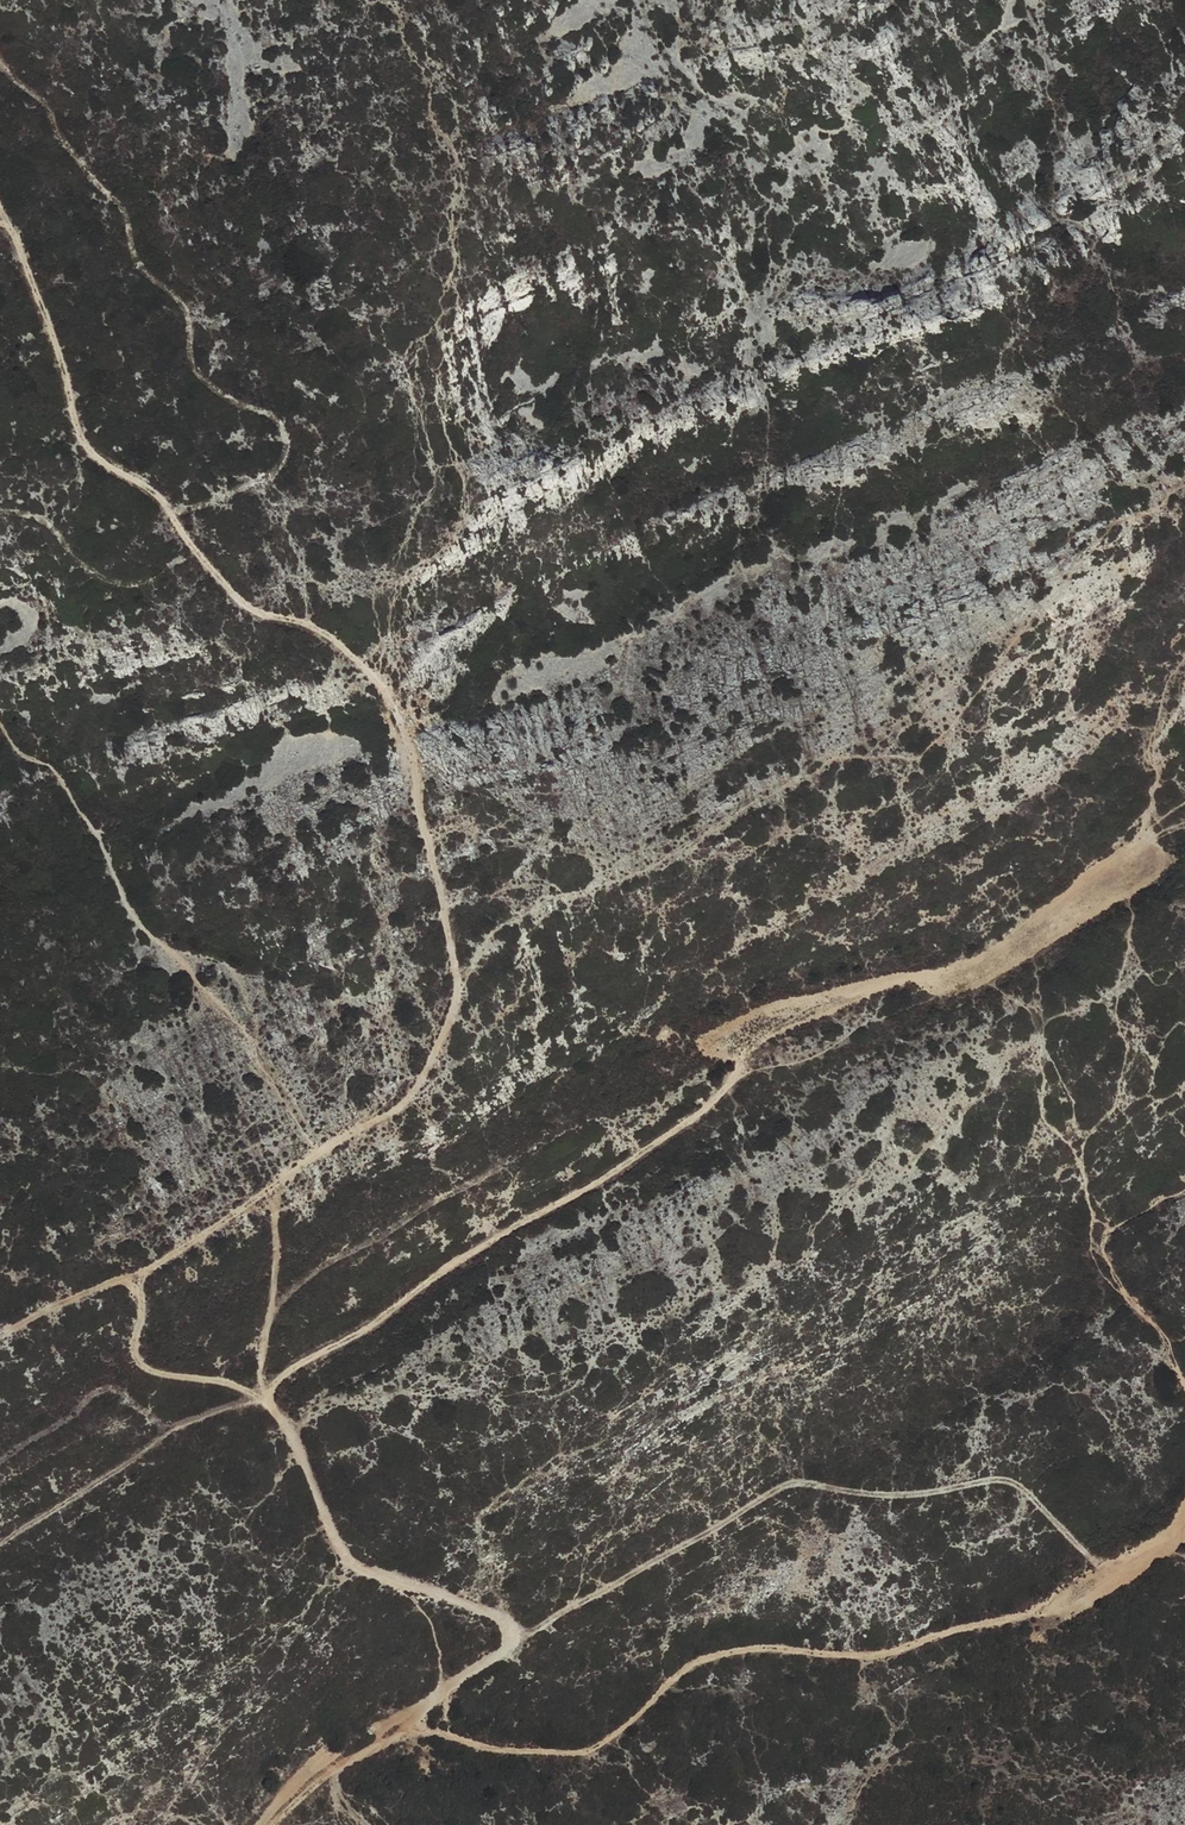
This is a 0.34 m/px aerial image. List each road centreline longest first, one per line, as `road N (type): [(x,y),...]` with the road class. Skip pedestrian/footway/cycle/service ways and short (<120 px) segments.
road 1 (track): [(131,1279),(394,1111),(454,1007),(456,953),(420,806),(414,743),(336,636),(260,612),(224,588),(182,542),(153,489),(79,435),(32,275),(0,212)]
road 2 (track): [(276,1824),(301,1788),(337,1762),(428,1722),(444,1691),(506,1650),(507,1618),(427,1603),(362,1569),(324,1522),(267,1401),(219,1380),(152,1372),(134,1355),(142,1298),(131,1279),(109,1282),(0,1338)]
road 3 (track): [(273,1187),(273,1303),(260,1358),(261,1397)]

